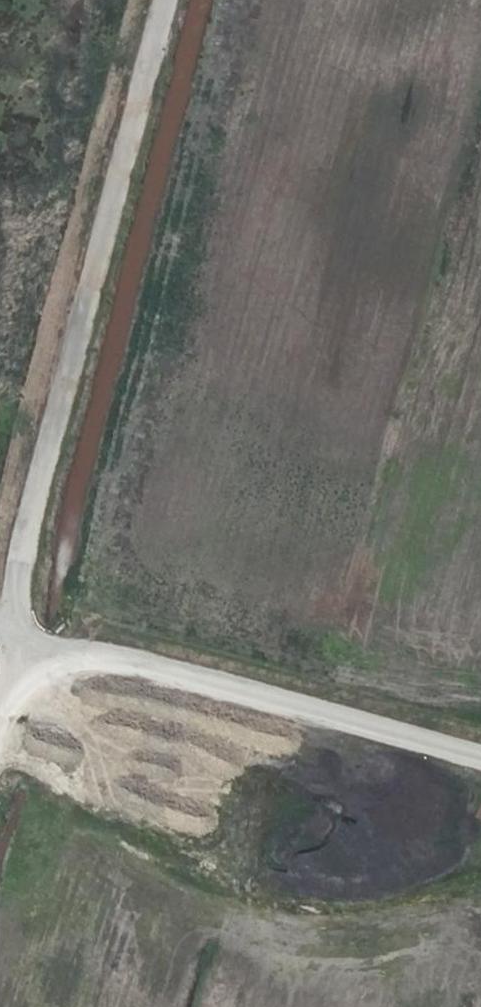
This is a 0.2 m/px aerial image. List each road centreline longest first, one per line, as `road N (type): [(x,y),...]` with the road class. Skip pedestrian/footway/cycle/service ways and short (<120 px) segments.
road 1 (track): [(480,756),(9,629)]

